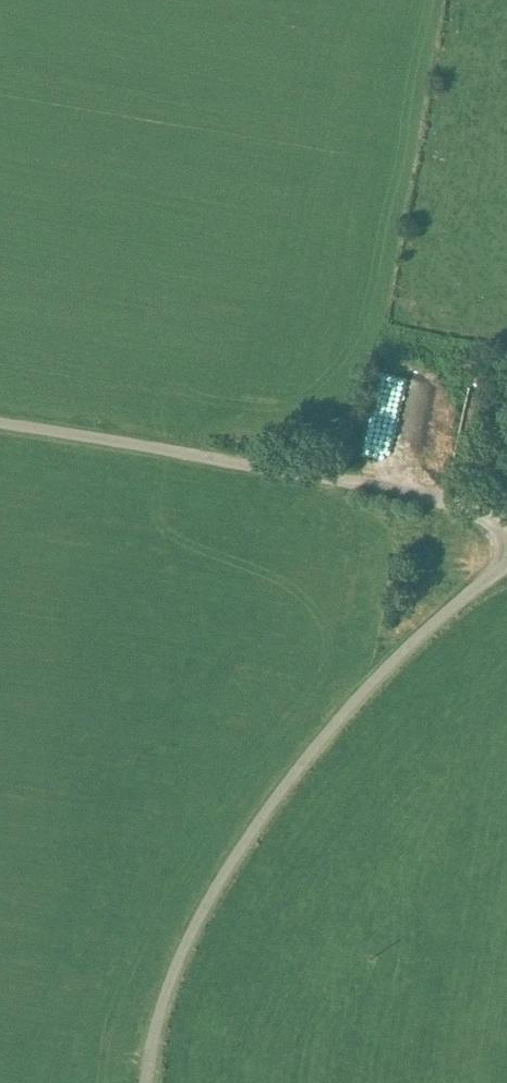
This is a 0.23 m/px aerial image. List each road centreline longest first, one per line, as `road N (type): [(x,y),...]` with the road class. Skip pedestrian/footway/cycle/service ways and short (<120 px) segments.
road 1 (unclassified): [(506,567),(386,672),(277,802),(181,958),(150,1082)]
road 2 (unclassified): [(506,520),(352,479),(0,420)]

